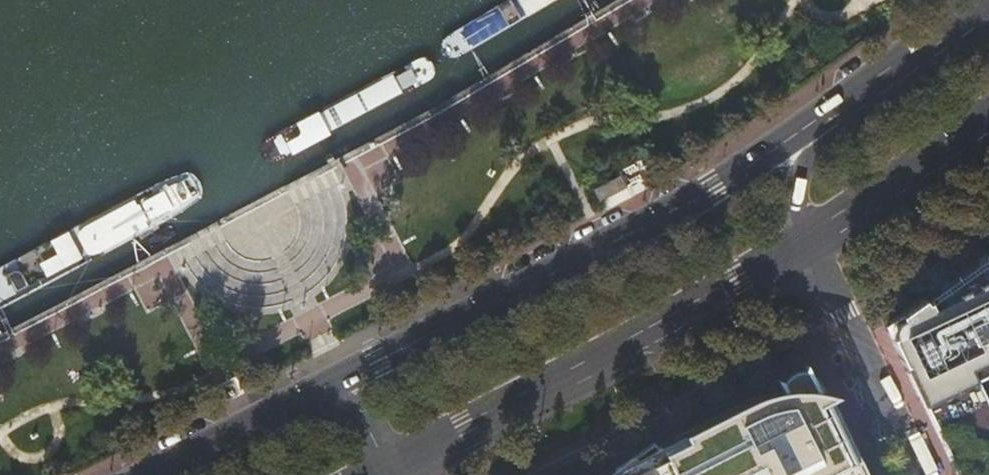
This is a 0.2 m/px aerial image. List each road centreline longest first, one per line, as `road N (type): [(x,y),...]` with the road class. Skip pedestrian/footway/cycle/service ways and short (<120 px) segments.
road 1 (primary): [(829,111),(711,189),(313,391)]
road 2 (primary): [(383,468),(804,240)]
road 3 (residential): [(804,240),(916,474)]
road 4 (primary): [(804,240),(988,115)]
road 5 (primary): [(979,0),(829,111)]
road 6 (primary): [(313,391),(150,474)]
road 7 (residential): [(829,111),(798,184),(804,240)]

